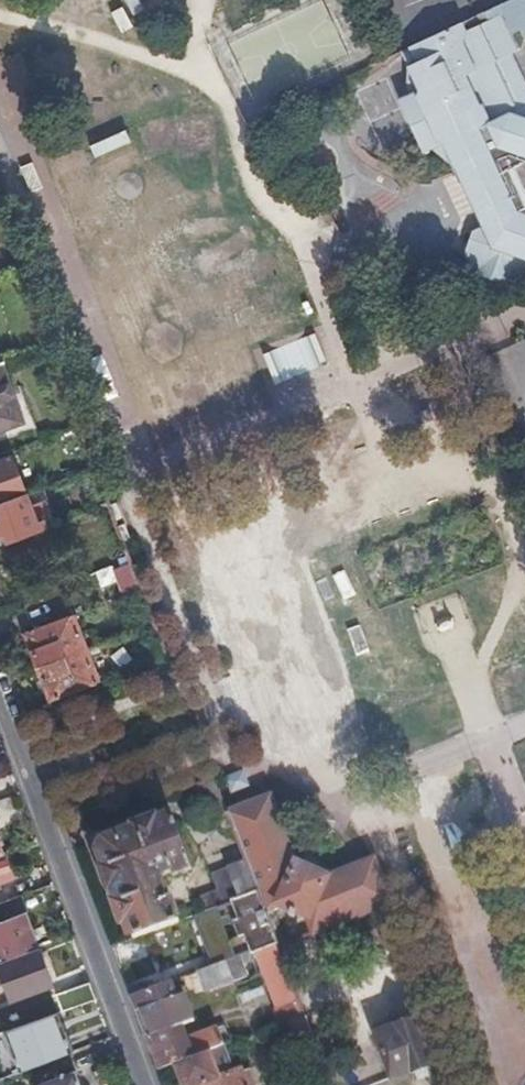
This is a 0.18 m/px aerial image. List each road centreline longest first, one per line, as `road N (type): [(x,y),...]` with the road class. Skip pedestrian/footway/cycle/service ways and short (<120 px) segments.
road 1 (residential): [(147,1084),(0,691)]

